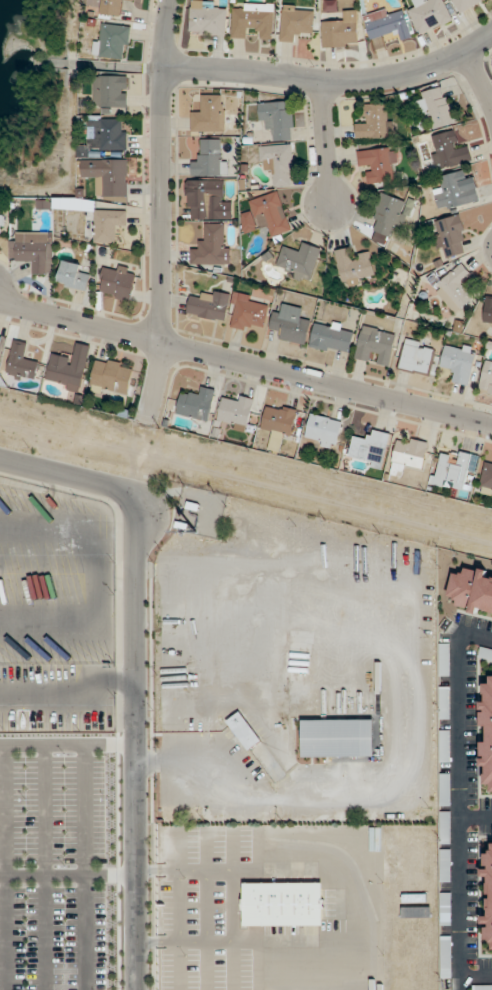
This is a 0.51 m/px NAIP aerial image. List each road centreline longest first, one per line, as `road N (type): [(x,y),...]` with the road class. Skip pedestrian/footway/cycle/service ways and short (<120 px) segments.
road 1 (tertiary): [(0,459),(126,492),(134,515),(138,989)]
road 2 (residential): [(0,297),(491,425)]
road 3 (residential): [(145,417),(161,343),(160,65),(168,0)]
road 4 (residential): [(160,65),(372,79),(449,59),(491,34)]
road 5 (residential): [(323,78),(330,201)]

